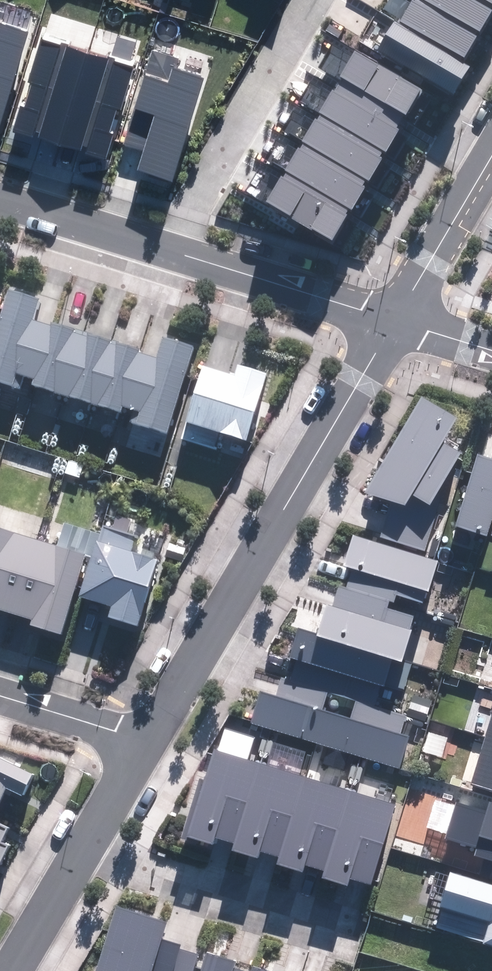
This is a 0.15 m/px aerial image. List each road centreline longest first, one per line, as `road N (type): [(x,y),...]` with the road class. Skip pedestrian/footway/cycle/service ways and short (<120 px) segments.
road 1 (residential): [(145,735),(395,316)]
road 2 (residential): [(76,853),(351,935)]
road 3 (residential): [(167,245),(312,0)]
road 4 (residential): [(395,316),(167,245)]
road 5 (residential): [(395,316),(491,152)]
road 6 (residential): [(167,245),(0,194)]
road 7 (residential): [(145,735),(0,692)]
road 8 (residential): [(76,853),(145,735)]
road 9 (residential): [(7,970),(76,853)]

